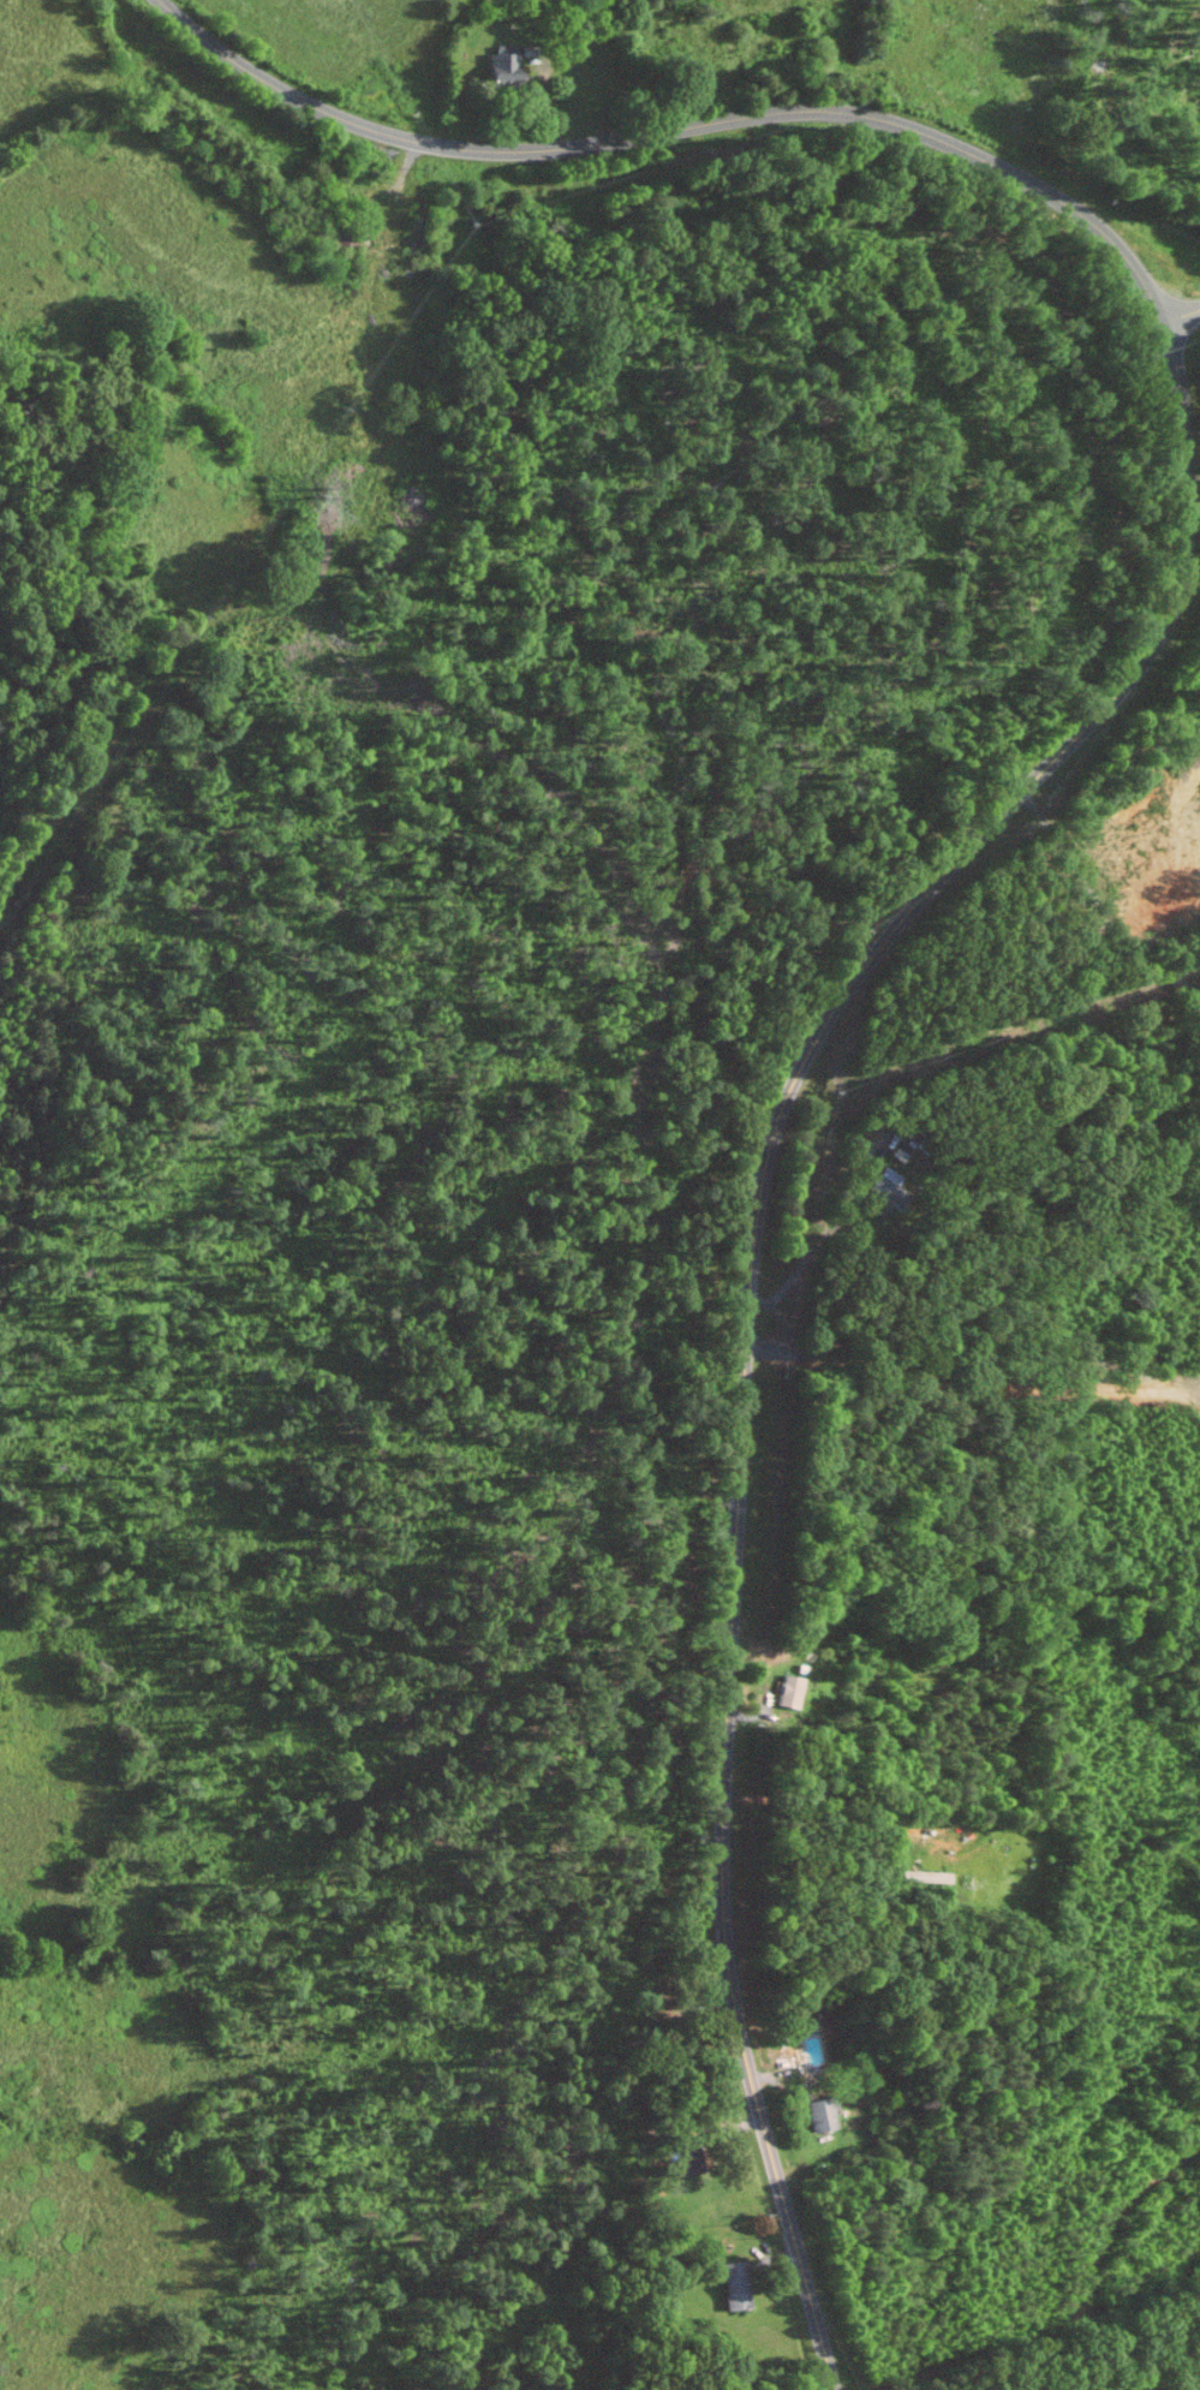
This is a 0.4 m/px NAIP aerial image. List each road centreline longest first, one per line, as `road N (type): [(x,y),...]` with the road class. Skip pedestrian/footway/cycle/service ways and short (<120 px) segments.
road 1 (tertiary): [(833,2389),(744,2054),(722,1890),(748,1300),(763,1182),(794,1080),(888,932),(1115,696),(1165,620),(1178,586),(1184,487),(1174,366),(1139,282),(1083,221),(963,151),(894,124),(800,111),(536,150),(419,144),(297,101),(240,67),(161,0)]

